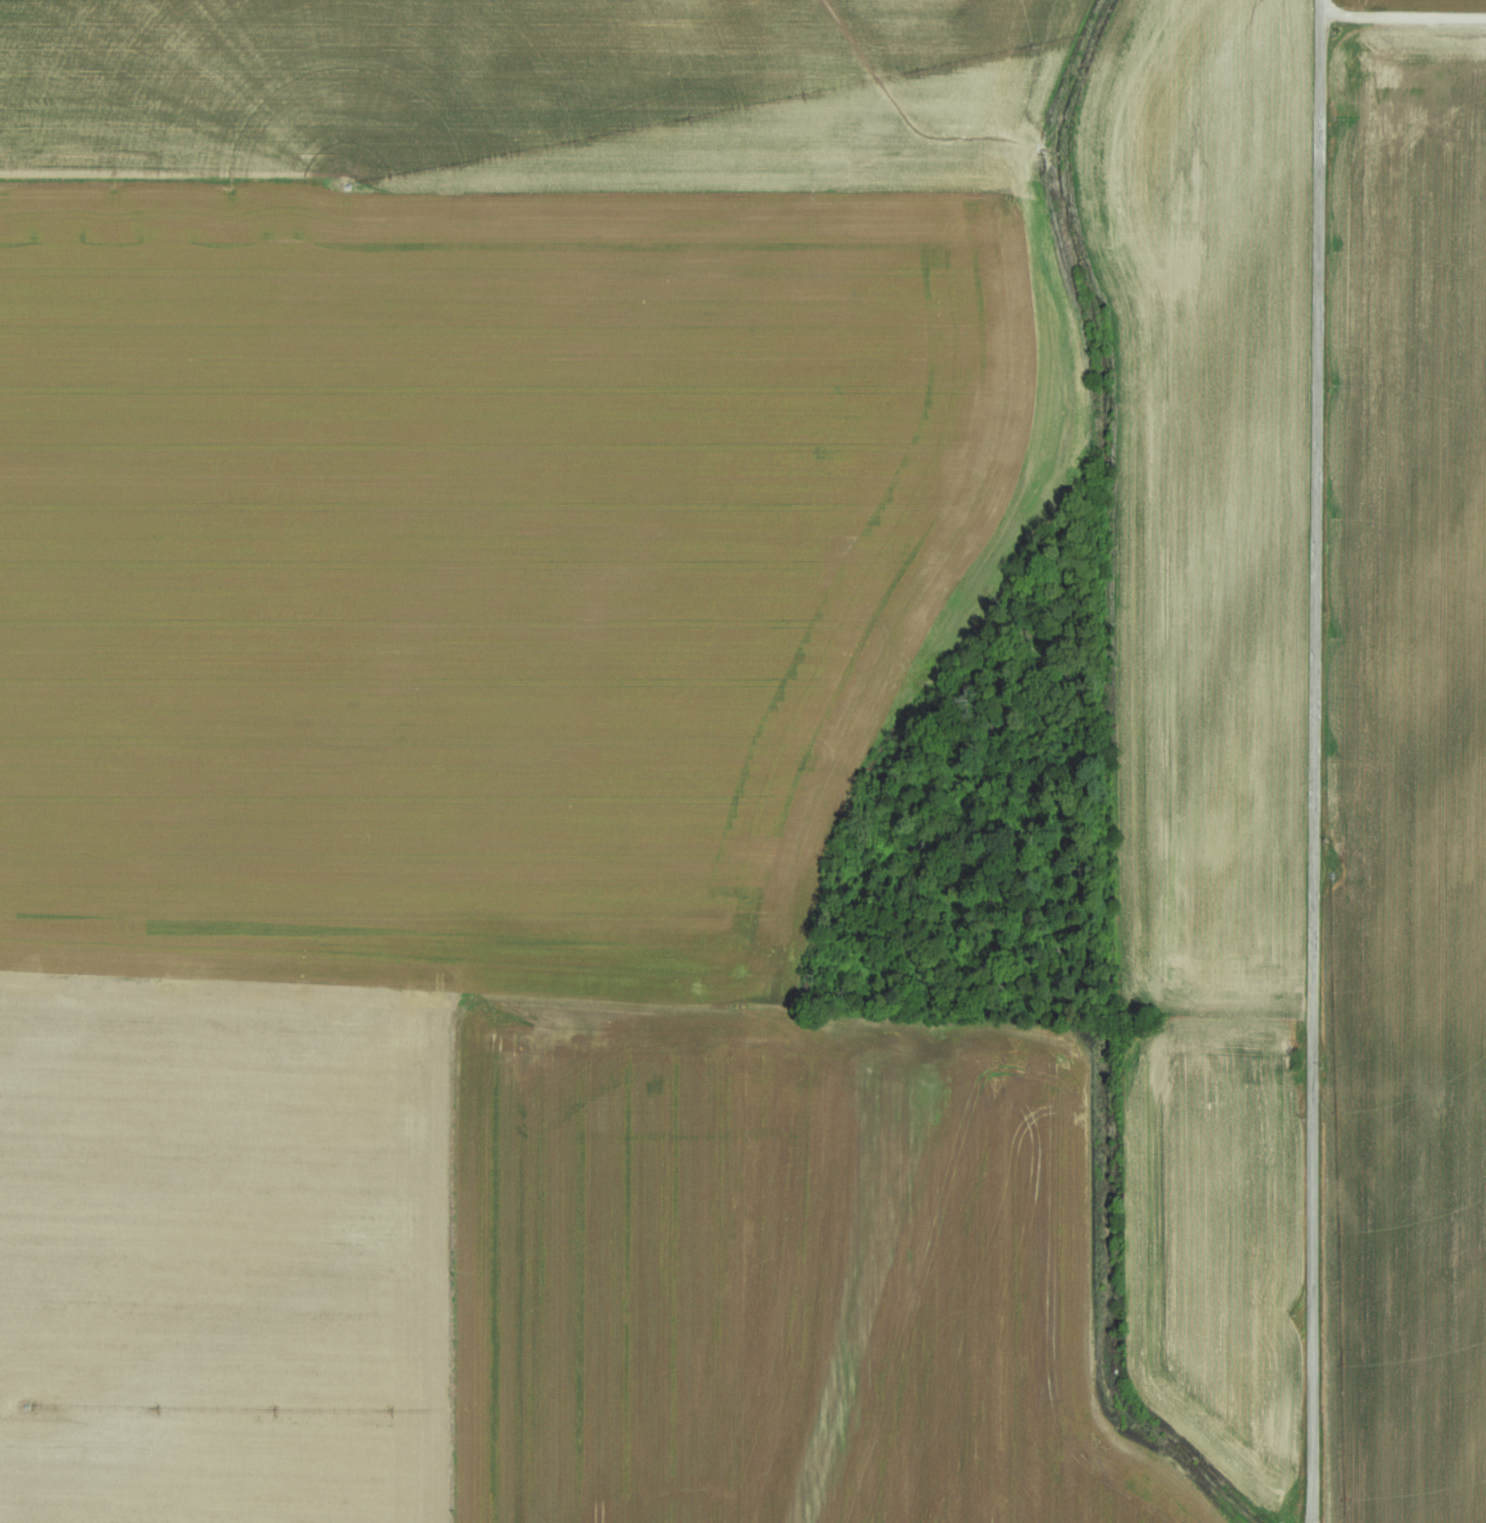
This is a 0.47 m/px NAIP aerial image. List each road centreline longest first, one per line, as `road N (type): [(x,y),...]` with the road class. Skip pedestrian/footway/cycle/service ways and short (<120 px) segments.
road 1 (residential): [(1308,1522),(1319,0)]

